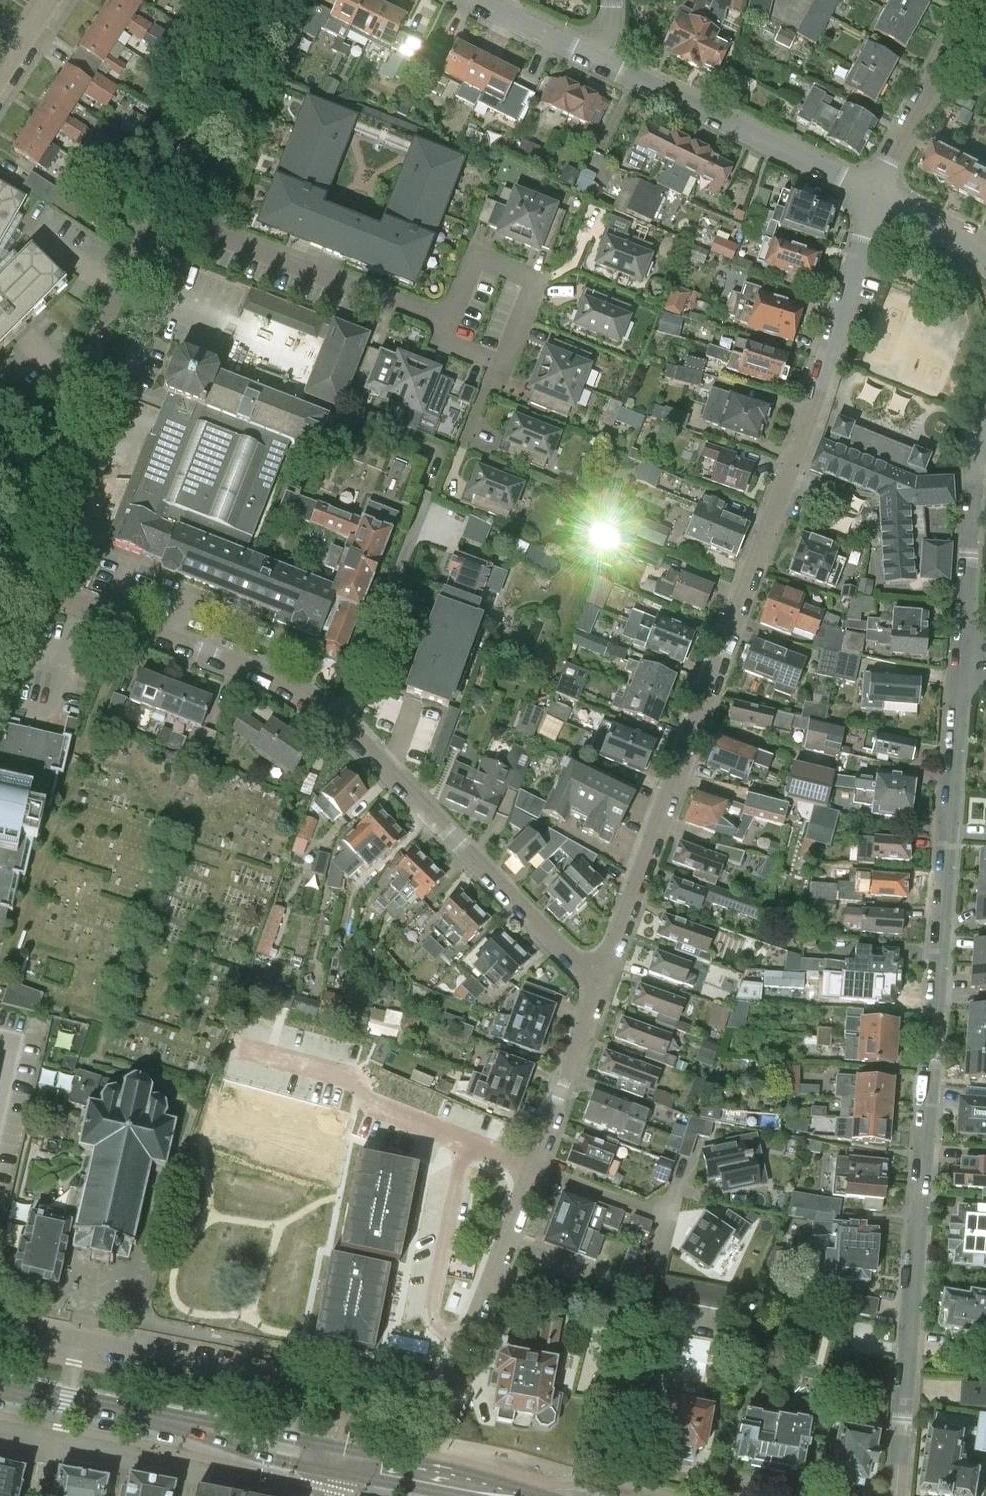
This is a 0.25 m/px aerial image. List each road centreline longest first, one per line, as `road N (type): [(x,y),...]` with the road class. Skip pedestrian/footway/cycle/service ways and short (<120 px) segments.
road 1 (residential): [(599,984),(817,390),(875,192)]
road 2 (residential): [(958,682),(898,1495)]
road 3 (residential): [(599,984),(298,687),(0,582)]
road 4 (residential): [(535,1169),(443,1388),(420,1398),(390,1401),(0,1323)]
road 5 (residential): [(16,461),(39,452),(64,423),(159,217),(448,321)]
road 6 (primary): [(330,1459),(0,1389)]
road 7 (residential): [(875,192),(598,61)]
road 8 (residential): [(498,361),(533,283),(472,259),(448,321)]
road 9 (residential): [(875,192),(977,0)]
road 10 (residential): [(985,427),(974,476),(962,631)]
road 11 (residential): [(599,984),(535,1169)]
road 12 (primary): [(500,1495),(330,1459)]
road 13 (residential): [(668,1214),(535,1169)]
road 14 (residential): [(598,61),(472,0)]
road 15 (residential): [(985,256),(970,240),(875,192)]

